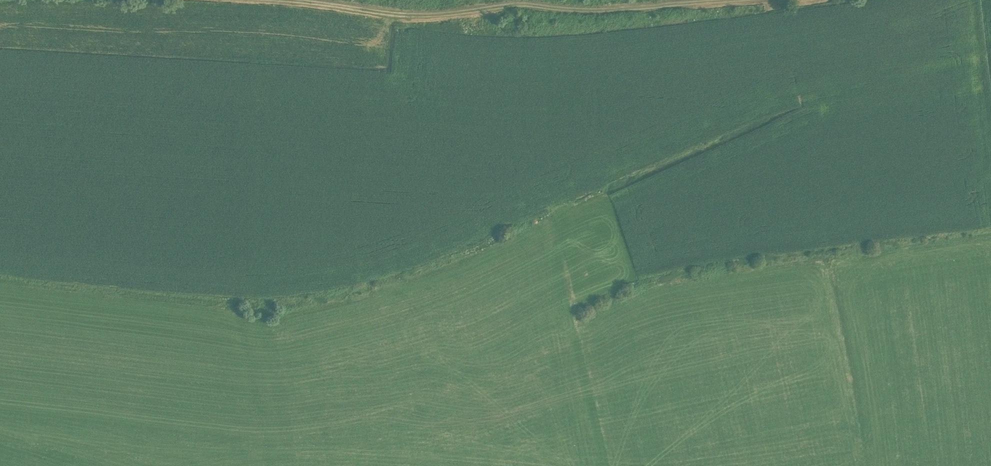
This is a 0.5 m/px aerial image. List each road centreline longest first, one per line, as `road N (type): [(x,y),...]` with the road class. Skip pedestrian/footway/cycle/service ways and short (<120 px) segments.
road 1 (track): [(716,0),(414,16),(292,0)]
road 2 (track): [(562,303),(588,465)]

